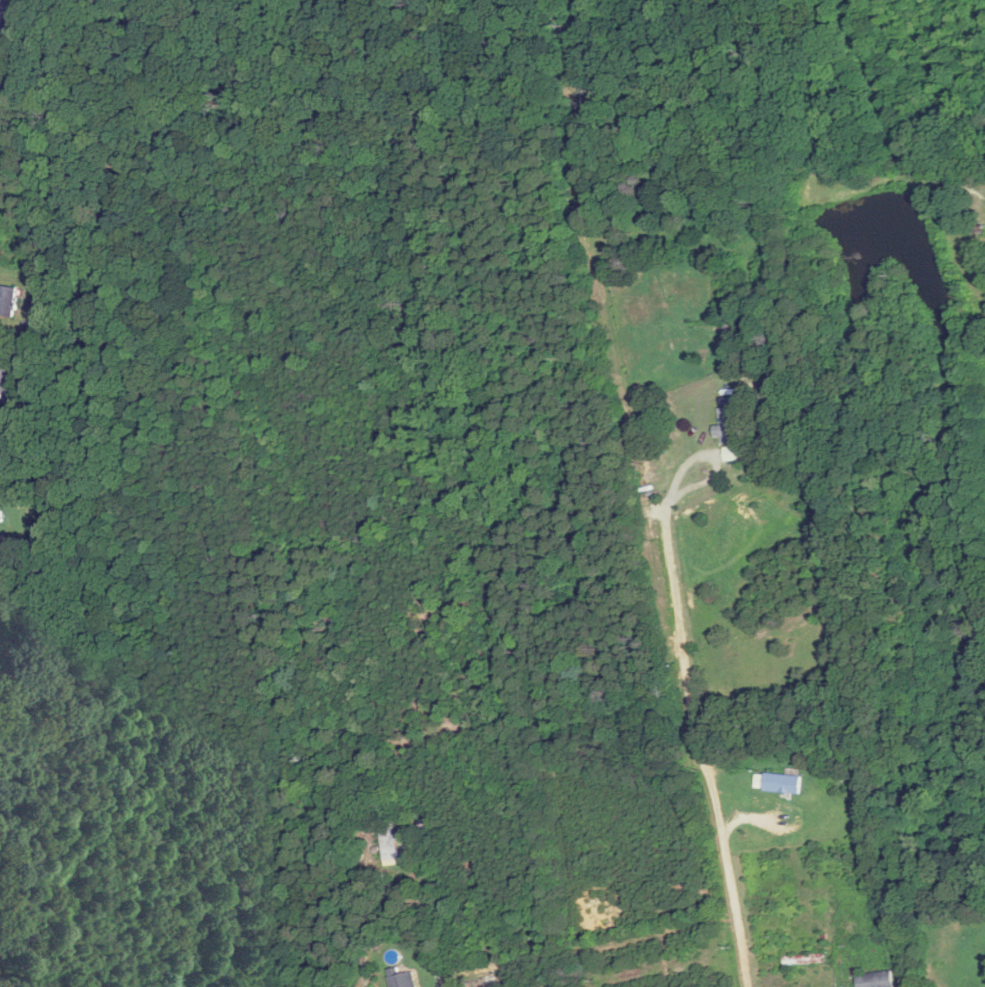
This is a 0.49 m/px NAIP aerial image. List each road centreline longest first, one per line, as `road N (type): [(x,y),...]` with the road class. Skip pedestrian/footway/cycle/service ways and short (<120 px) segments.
road 1 (residential): [(748,986),(687,703),(670,570)]
road 2 (residential): [(445,986),(412,850)]

